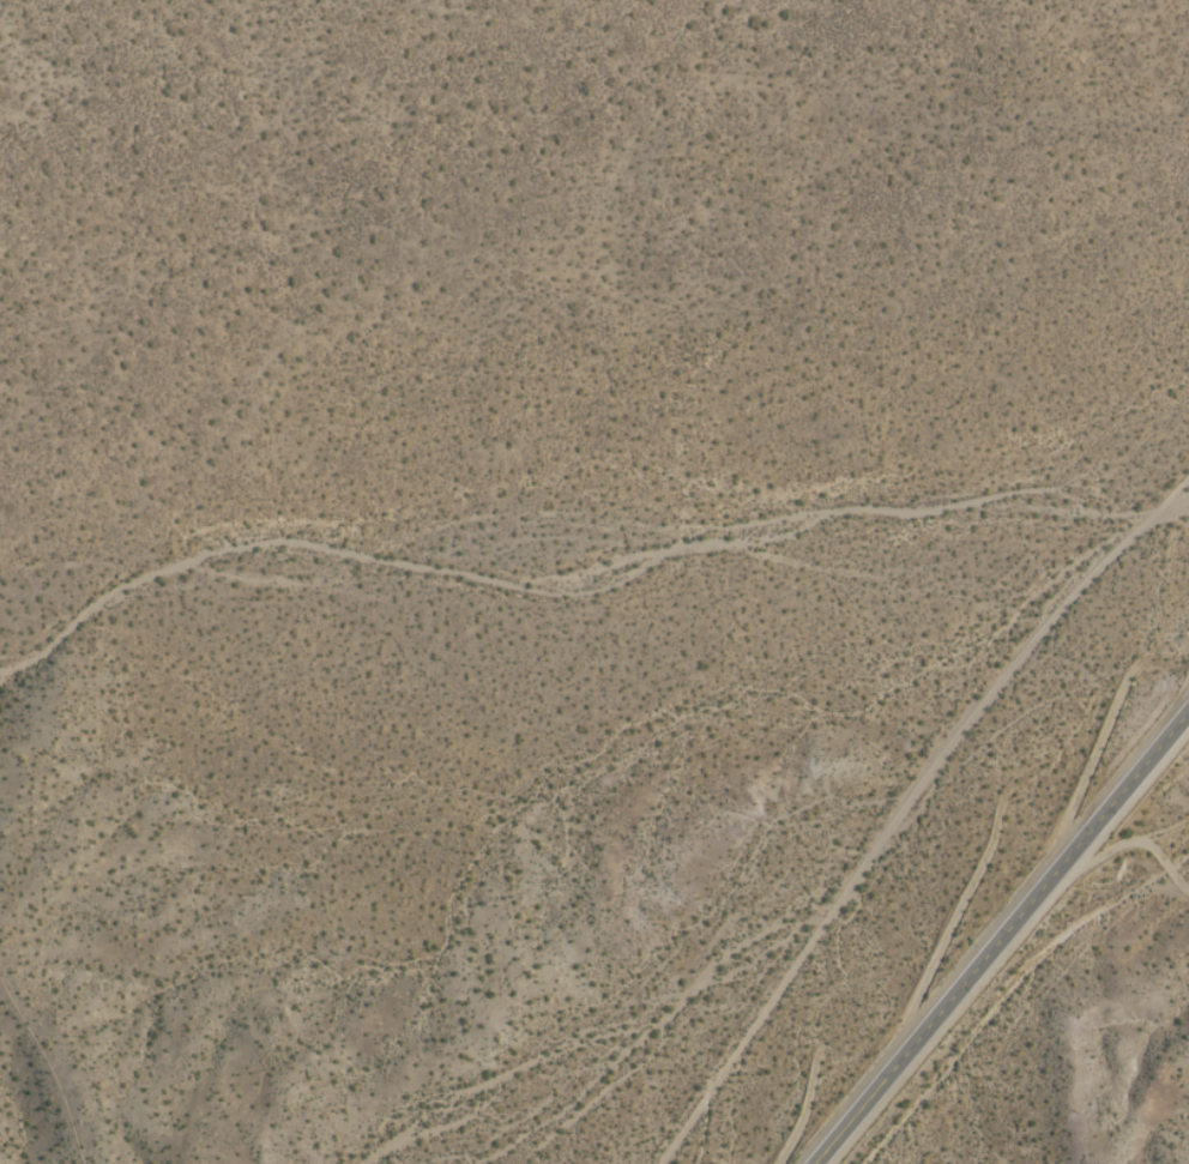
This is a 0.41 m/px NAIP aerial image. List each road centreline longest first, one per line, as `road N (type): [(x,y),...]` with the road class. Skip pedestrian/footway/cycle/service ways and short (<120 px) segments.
road 1 (tertiary): [(818,1163),(1188,714)]

